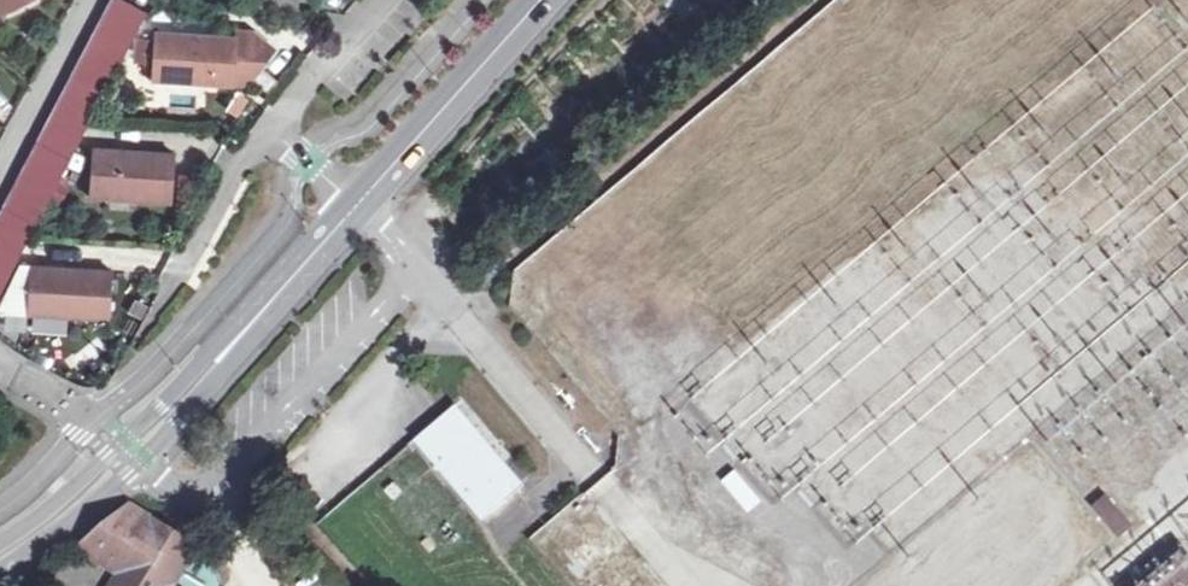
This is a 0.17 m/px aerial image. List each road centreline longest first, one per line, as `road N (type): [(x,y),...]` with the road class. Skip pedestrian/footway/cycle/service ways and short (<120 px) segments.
road 1 (secondary): [(237,340),(541,0)]
road 2 (secondary): [(0,574),(103,502),(224,375),(237,340)]
road 3 (secondary): [(237,340),(206,359),(39,522),(0,548)]
road 4 (residential): [(96,0),(0,182)]

